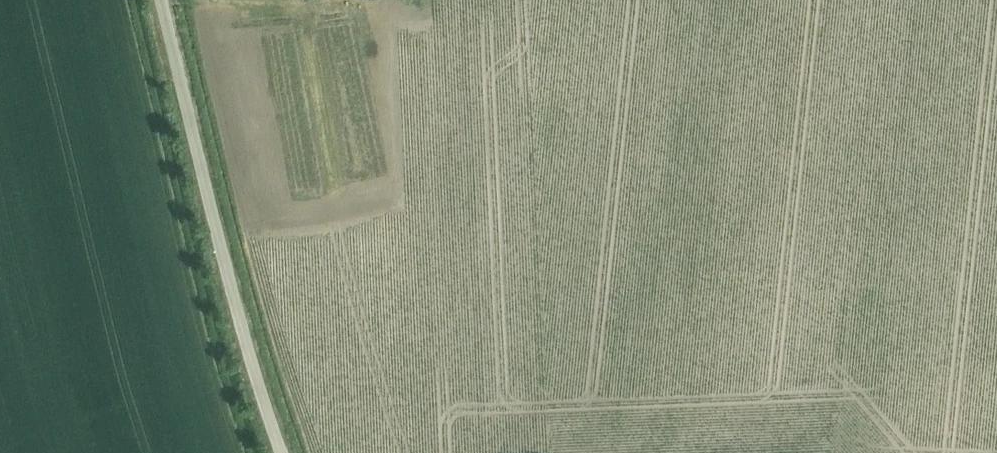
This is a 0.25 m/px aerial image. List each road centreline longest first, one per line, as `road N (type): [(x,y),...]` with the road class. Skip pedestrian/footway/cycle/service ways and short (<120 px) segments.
road 1 (unclassified): [(281,452),(216,233),(161,0)]

